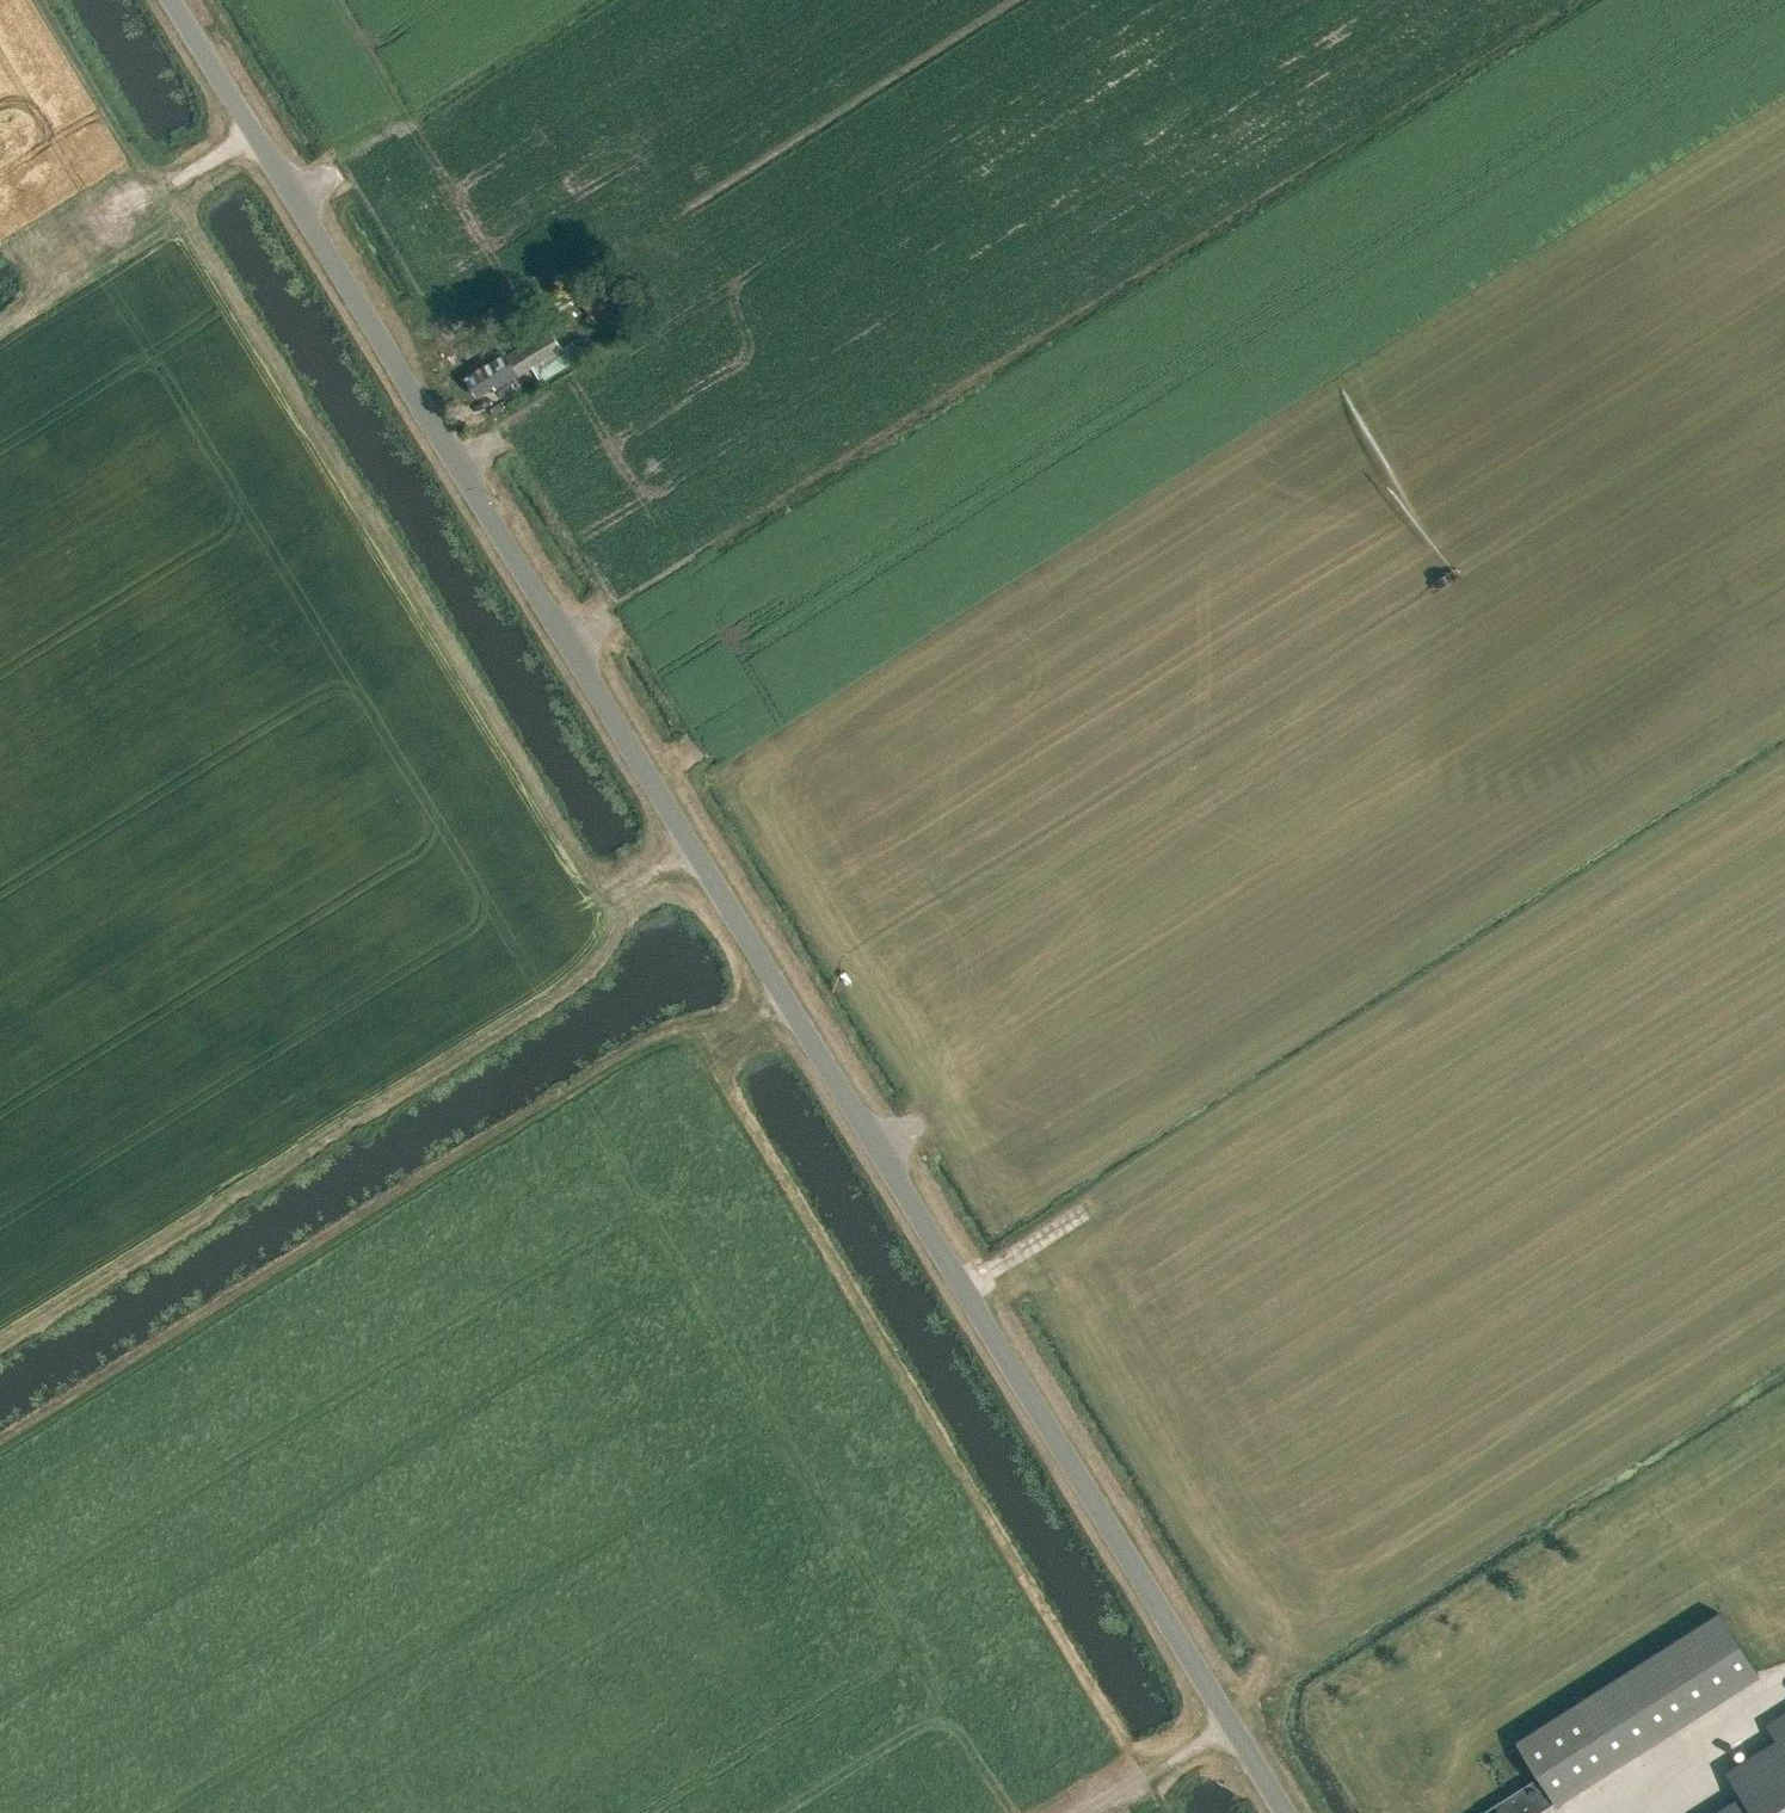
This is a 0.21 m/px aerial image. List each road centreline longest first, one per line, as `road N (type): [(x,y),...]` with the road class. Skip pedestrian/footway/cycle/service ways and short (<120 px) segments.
road 1 (unclassified): [(1287,1812),(172,0)]

